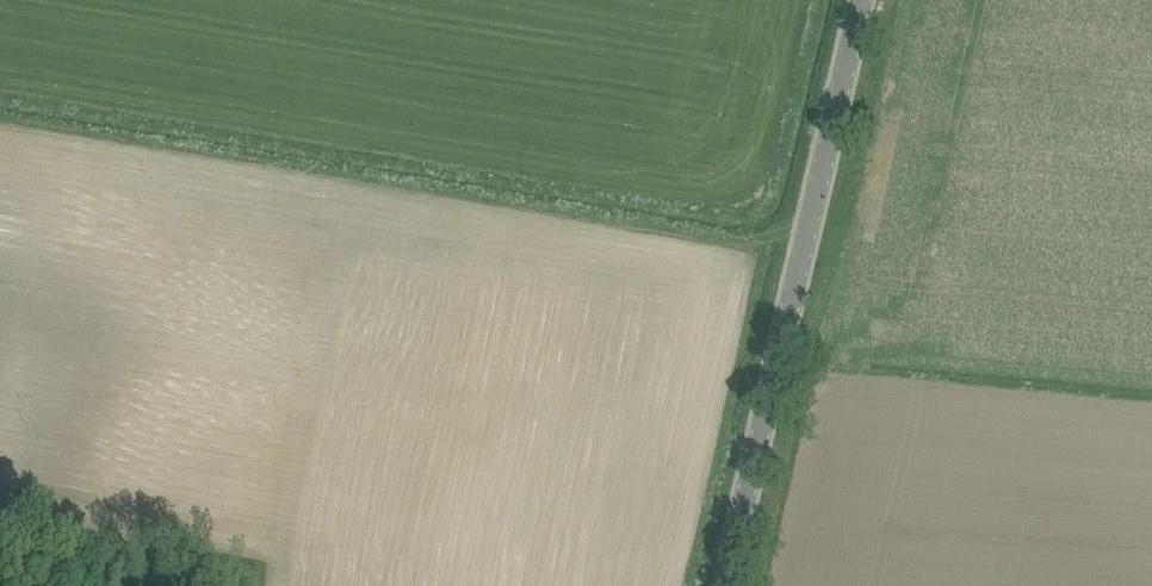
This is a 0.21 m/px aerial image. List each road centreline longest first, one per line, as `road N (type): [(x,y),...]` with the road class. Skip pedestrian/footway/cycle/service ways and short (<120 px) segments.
road 1 (unclassified): [(727,585),(864,0)]

